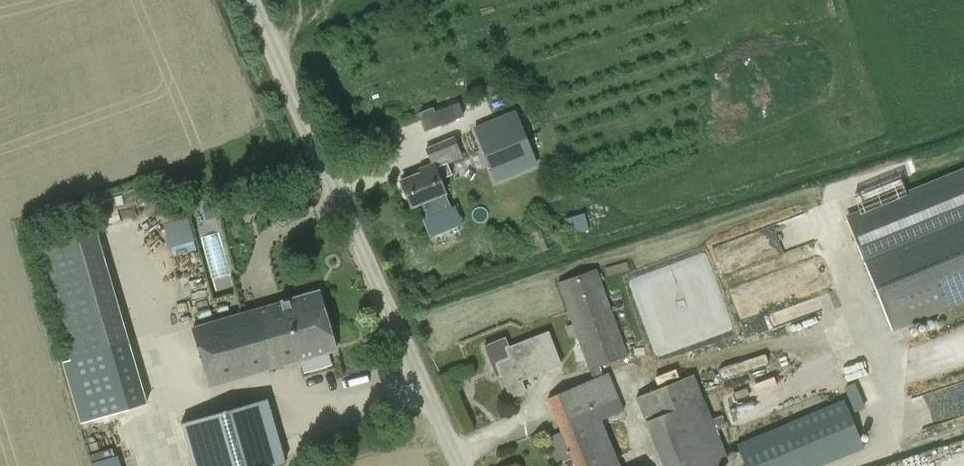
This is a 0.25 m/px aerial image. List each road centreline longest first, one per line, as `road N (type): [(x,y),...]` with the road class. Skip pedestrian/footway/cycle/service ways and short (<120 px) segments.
road 1 (unclassified): [(462,465),(252,0)]

